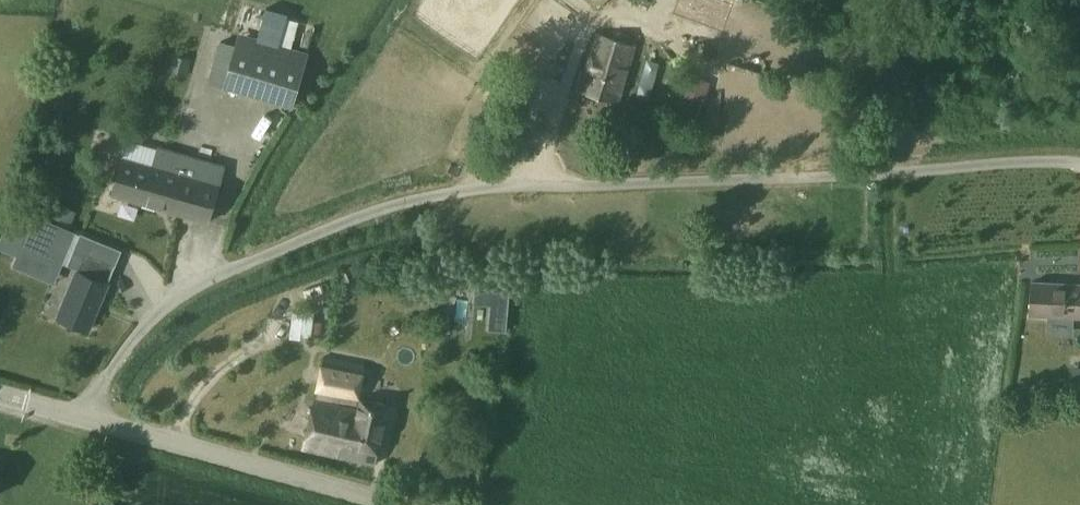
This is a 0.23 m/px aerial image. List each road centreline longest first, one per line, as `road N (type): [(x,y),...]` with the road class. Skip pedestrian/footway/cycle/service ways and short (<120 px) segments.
road 1 (unclassified): [(1079,166),(758,186),(512,186),(375,210),(201,284),(153,316),(112,363),(86,420)]
road 2 (unclassified): [(395,504),(86,420)]

